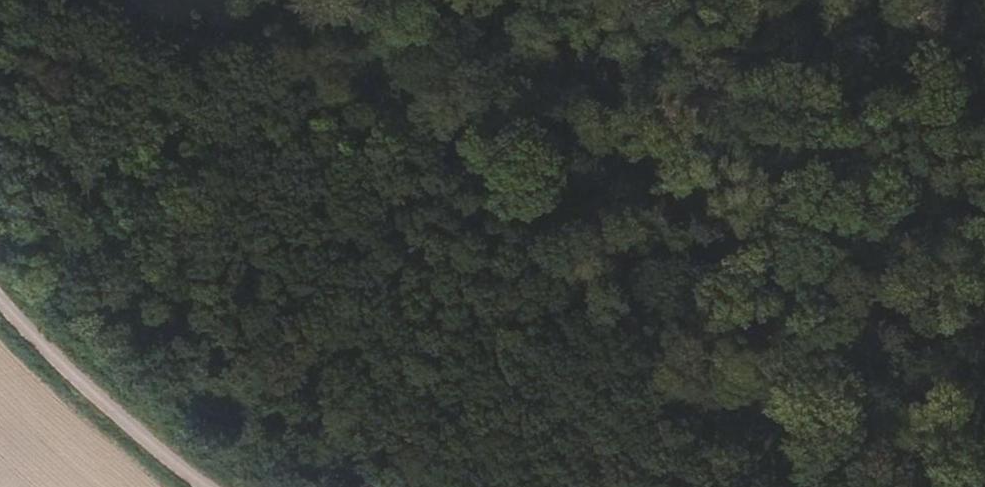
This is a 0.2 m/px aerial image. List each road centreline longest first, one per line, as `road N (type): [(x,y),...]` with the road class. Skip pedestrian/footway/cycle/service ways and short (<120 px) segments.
road 1 (track): [(379,0),(380,44),(403,57),(690,397),(799,486)]

